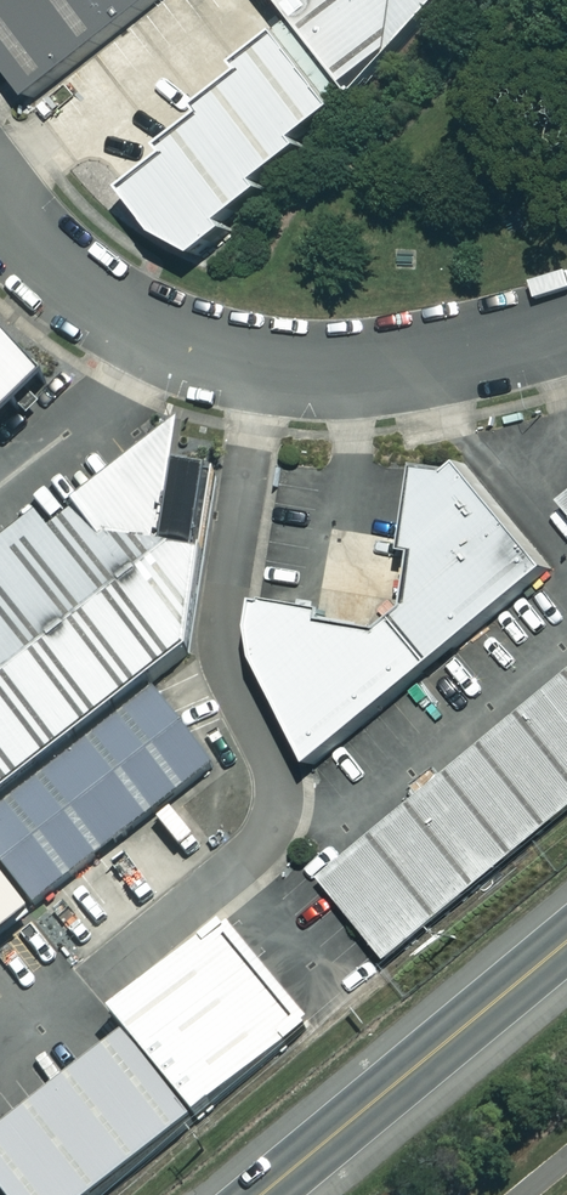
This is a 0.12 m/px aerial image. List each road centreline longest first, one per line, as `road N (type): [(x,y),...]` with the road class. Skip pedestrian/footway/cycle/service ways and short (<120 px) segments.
road 1 (unclassified): [(566,324),(473,353),(360,368),(269,363),(169,334),(90,292),(0,204)]
road 2 (secondary): [(566,946),(264,1194)]

